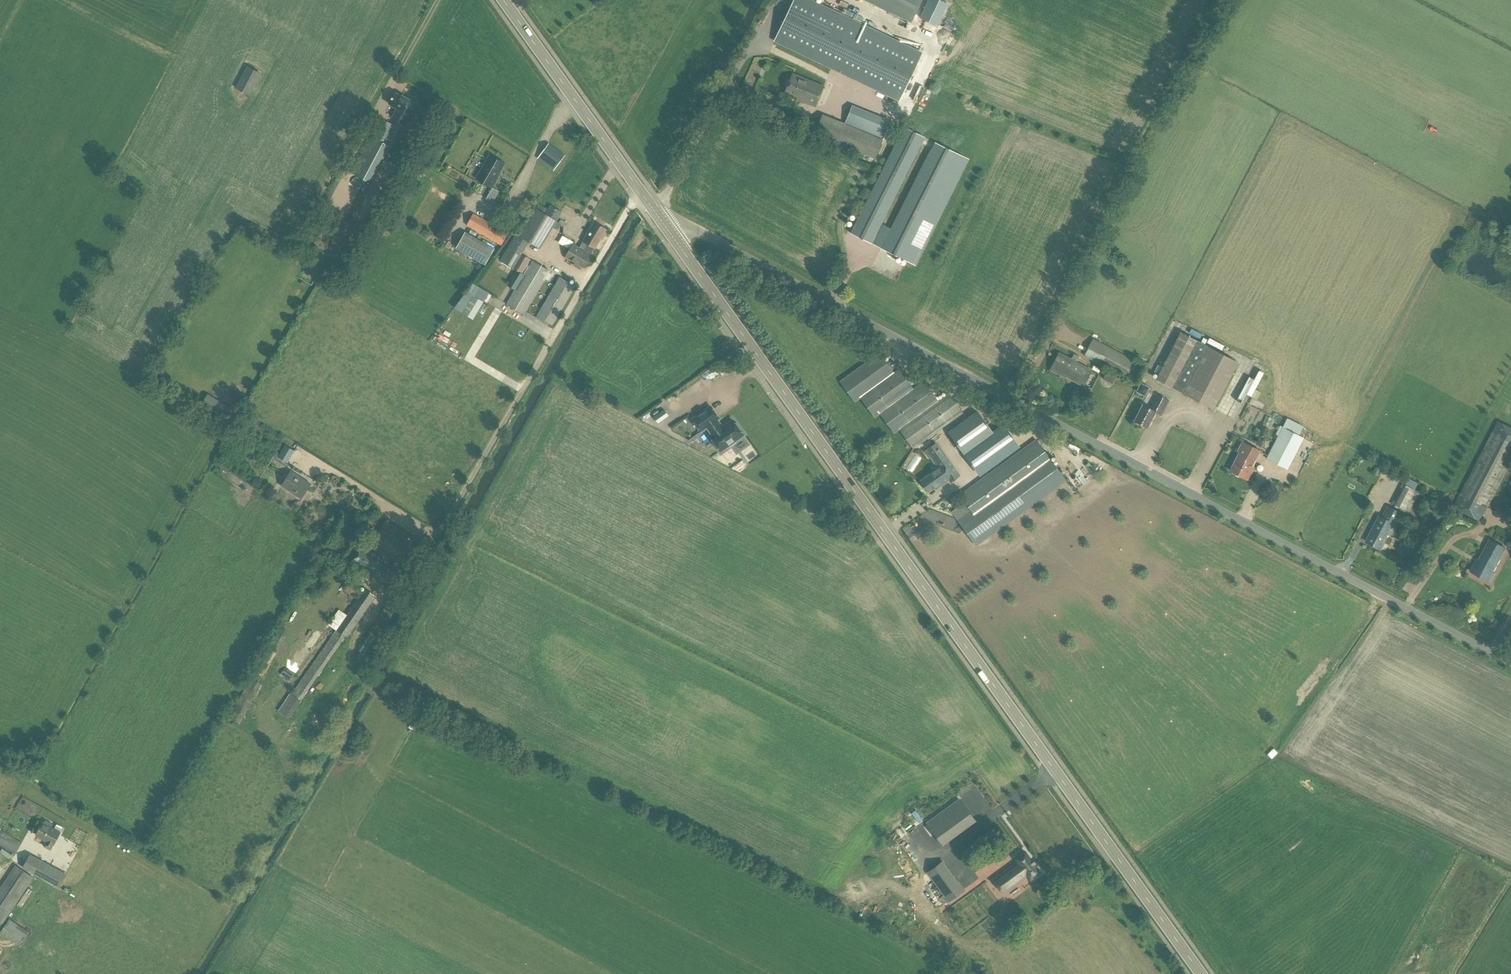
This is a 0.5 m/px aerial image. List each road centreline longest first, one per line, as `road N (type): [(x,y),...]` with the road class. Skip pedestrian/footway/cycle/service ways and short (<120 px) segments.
road 1 (unclassified): [(1510,661),(659,219)]
road 2 (secondary): [(1201,973),(659,219)]
road 3 (secondary): [(659,219),(505,0)]

